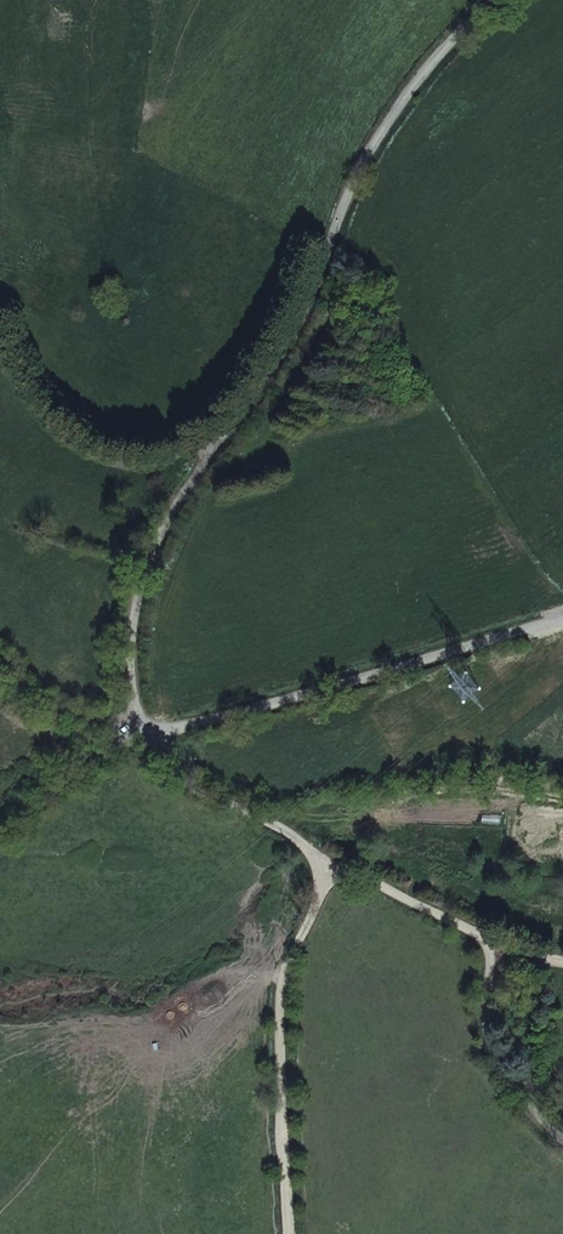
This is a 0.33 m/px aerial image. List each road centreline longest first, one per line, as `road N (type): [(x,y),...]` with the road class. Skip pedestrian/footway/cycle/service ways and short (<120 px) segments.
road 1 (track): [(143,728),(203,790),(298,837),(315,865),(273,1018),(290,1233)]
road 2 (residential): [(486,0),(369,141),(312,294),(230,439)]
road 3 (unclassified): [(562,609),(143,728)]
road 4 (track): [(315,865),(492,940),(481,1033),(562,1131)]
road 5 (unclassified): [(230,439),(157,569),(141,647),(143,728)]
road 6 (unclassified): [(230,439),(124,466),(71,440),(0,327)]
road 7 (track): [(143,728),(130,715),(89,720),(43,705),(0,652)]
road 8 (track): [(143,728),(0,816)]

